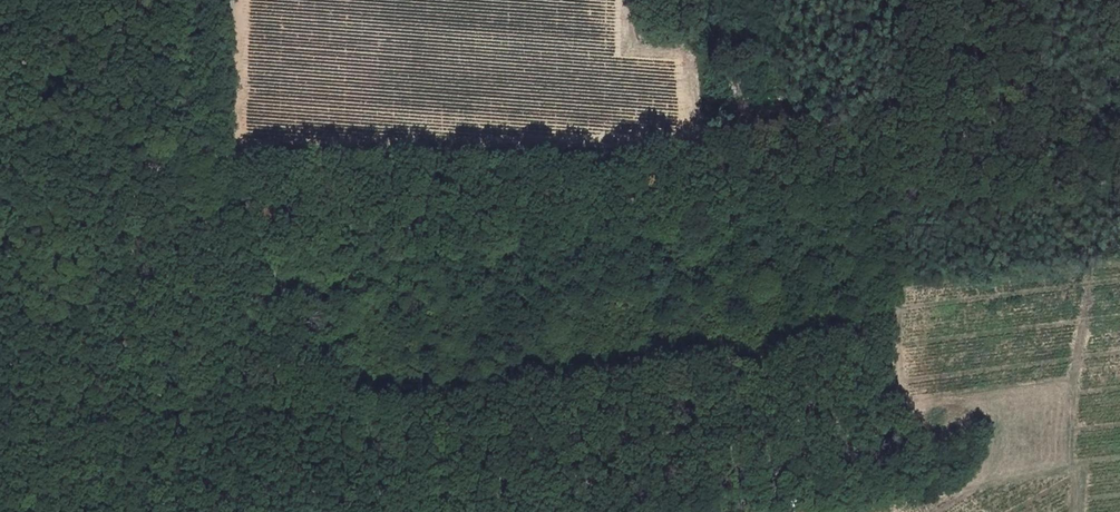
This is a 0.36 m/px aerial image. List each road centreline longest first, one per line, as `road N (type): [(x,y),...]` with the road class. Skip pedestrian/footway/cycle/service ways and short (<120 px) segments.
road 1 (unclassified): [(435,511),(306,371),(250,281),(231,227),(226,160),(230,0)]
road 2 (track): [(226,160),(690,133)]
road 3 (track): [(905,293),(902,408),(918,453),(918,497)]
road 4 (track): [(983,485),(839,511)]

